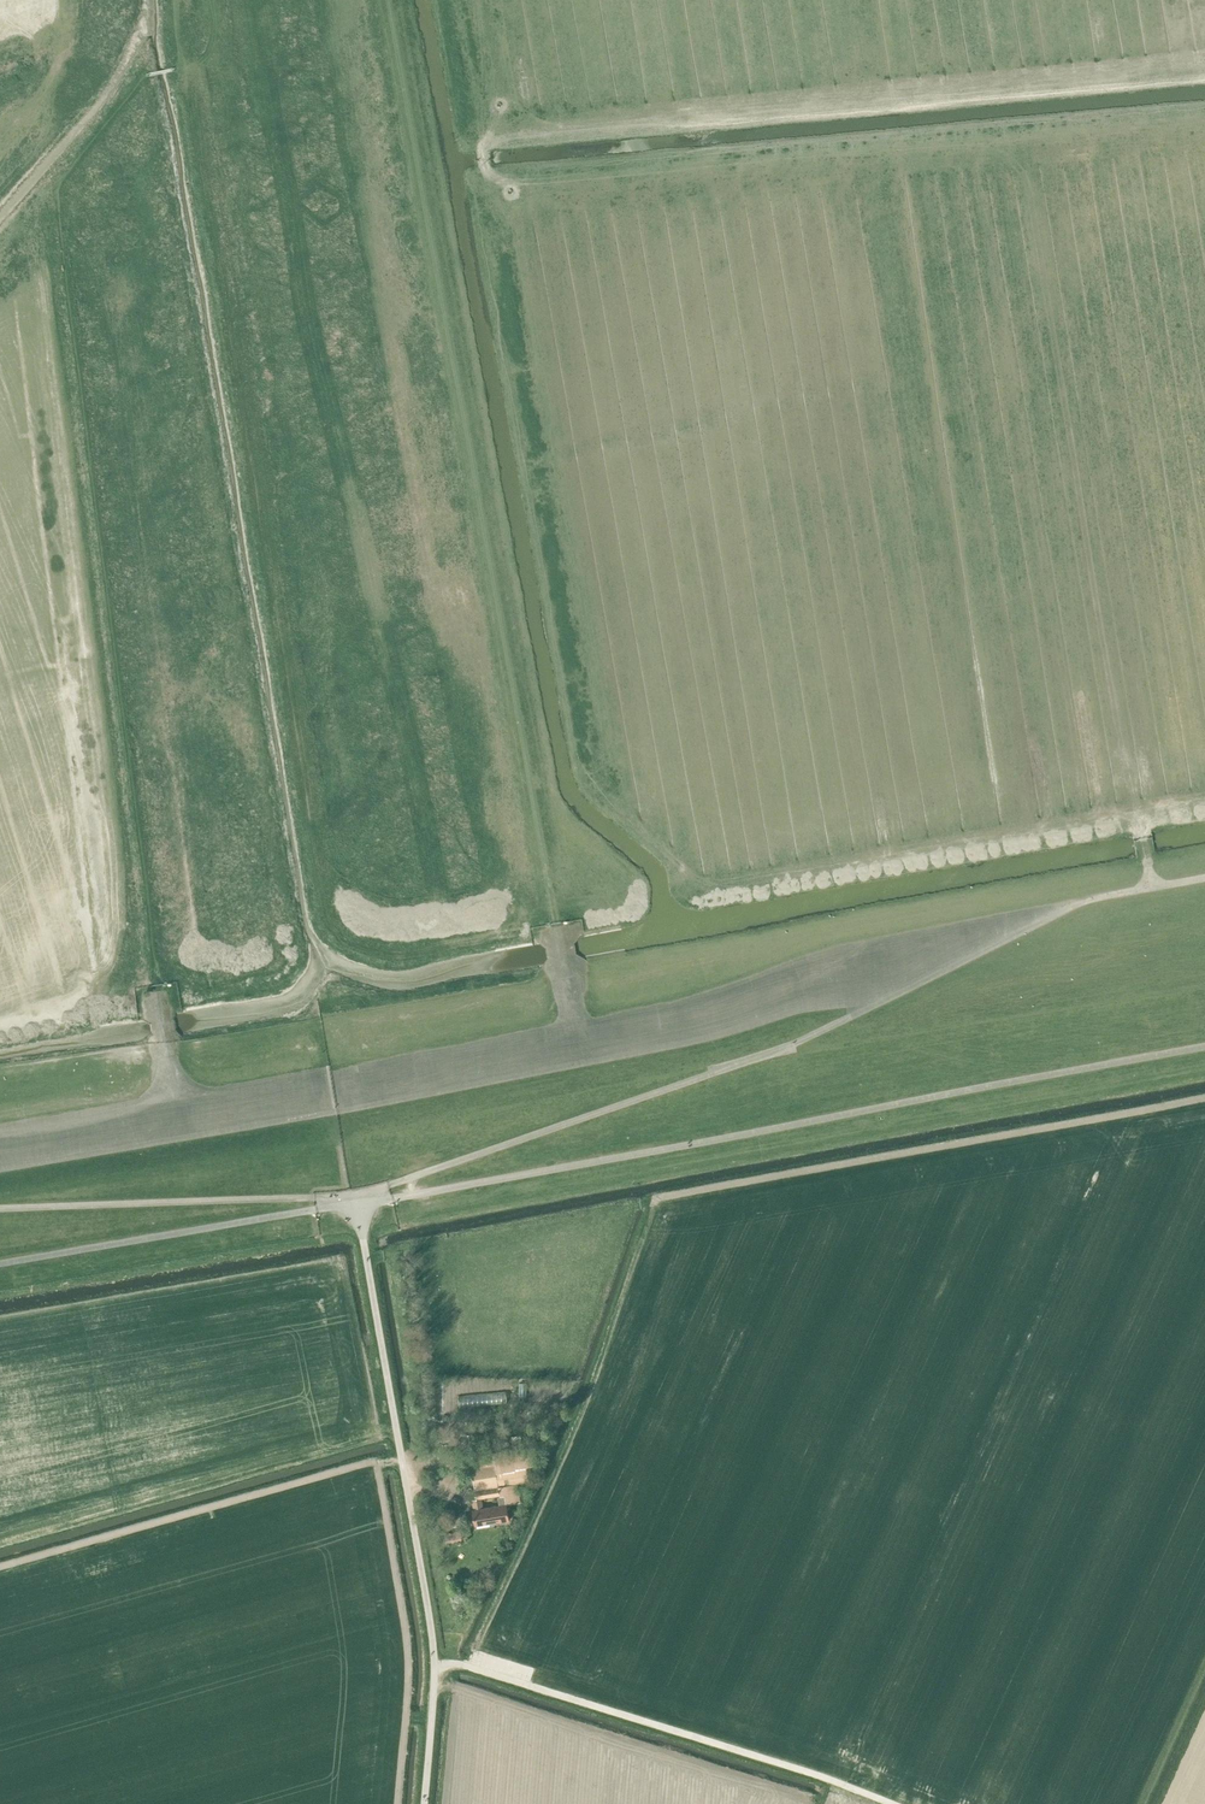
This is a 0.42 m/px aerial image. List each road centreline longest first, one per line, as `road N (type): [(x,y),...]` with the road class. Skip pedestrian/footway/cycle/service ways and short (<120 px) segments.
road 1 (unclassified): [(1204,1047),(373,1200)]
road 2 (unclassified): [(424,1803),(434,1662),(358,1204)]
road 3 (unclassified): [(0,1263),(358,1204)]

